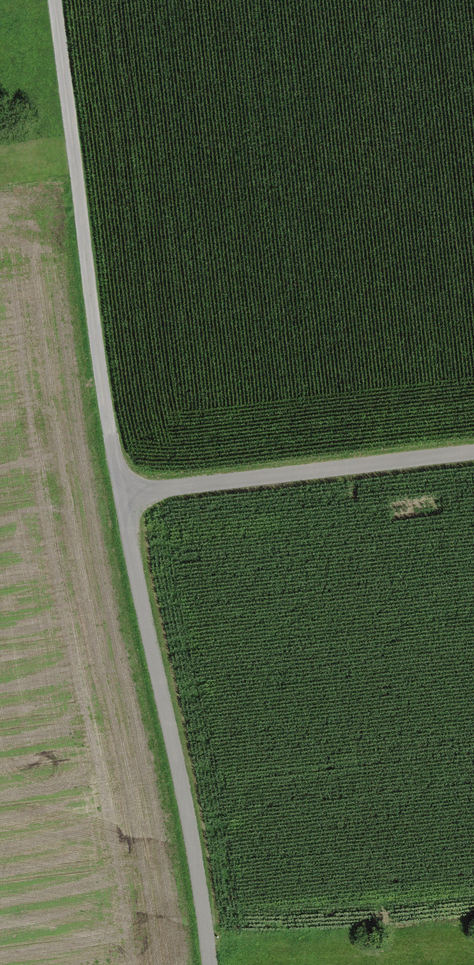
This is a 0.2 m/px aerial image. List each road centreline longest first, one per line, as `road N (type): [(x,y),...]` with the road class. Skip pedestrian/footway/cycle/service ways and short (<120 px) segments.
road 1 (track): [(209,964),(194,848),(107,422),(55,0)]
road 2 (track): [(121,493),(473,453)]

